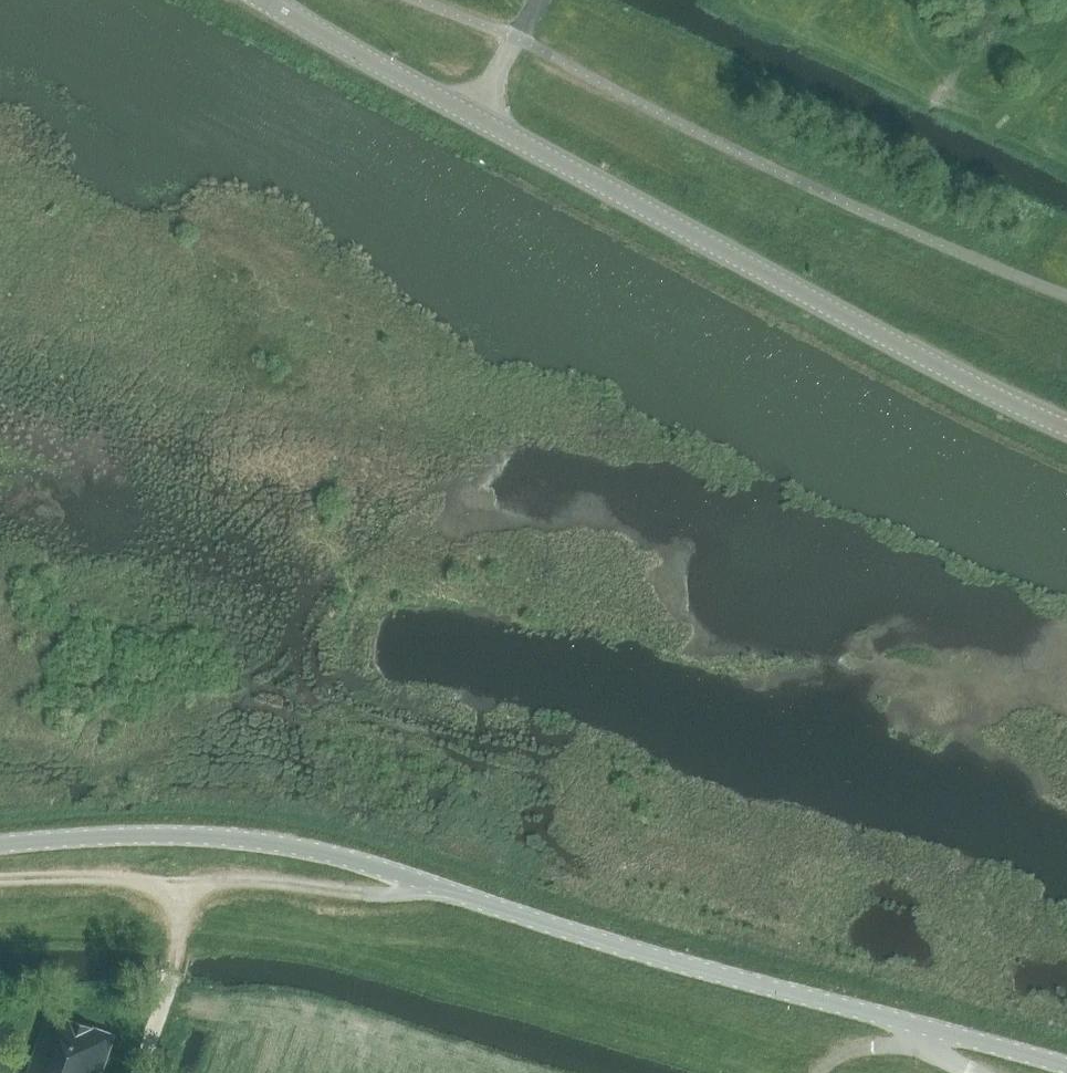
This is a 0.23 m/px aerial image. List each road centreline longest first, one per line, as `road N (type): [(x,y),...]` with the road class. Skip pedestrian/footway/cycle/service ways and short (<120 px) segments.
road 1 (unclassified): [(1066,1065),(657,957),(307,848),(163,835),(0,846)]
road 2 (secondary): [(1066,430),(783,285),(267,0)]

